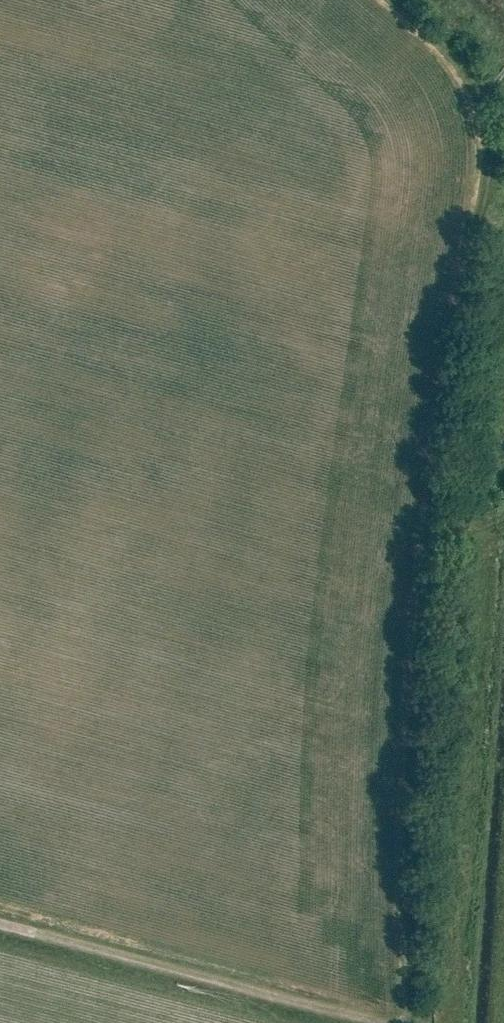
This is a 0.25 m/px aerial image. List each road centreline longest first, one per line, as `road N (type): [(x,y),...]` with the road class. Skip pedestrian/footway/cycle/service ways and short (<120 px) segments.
road 1 (track): [(481,102),(492,163),(449,523),(407,1022)]
road 2 (unclassified): [(376,1022),(17,930)]
road 3 (track): [(481,102),(472,71),(391,0)]

